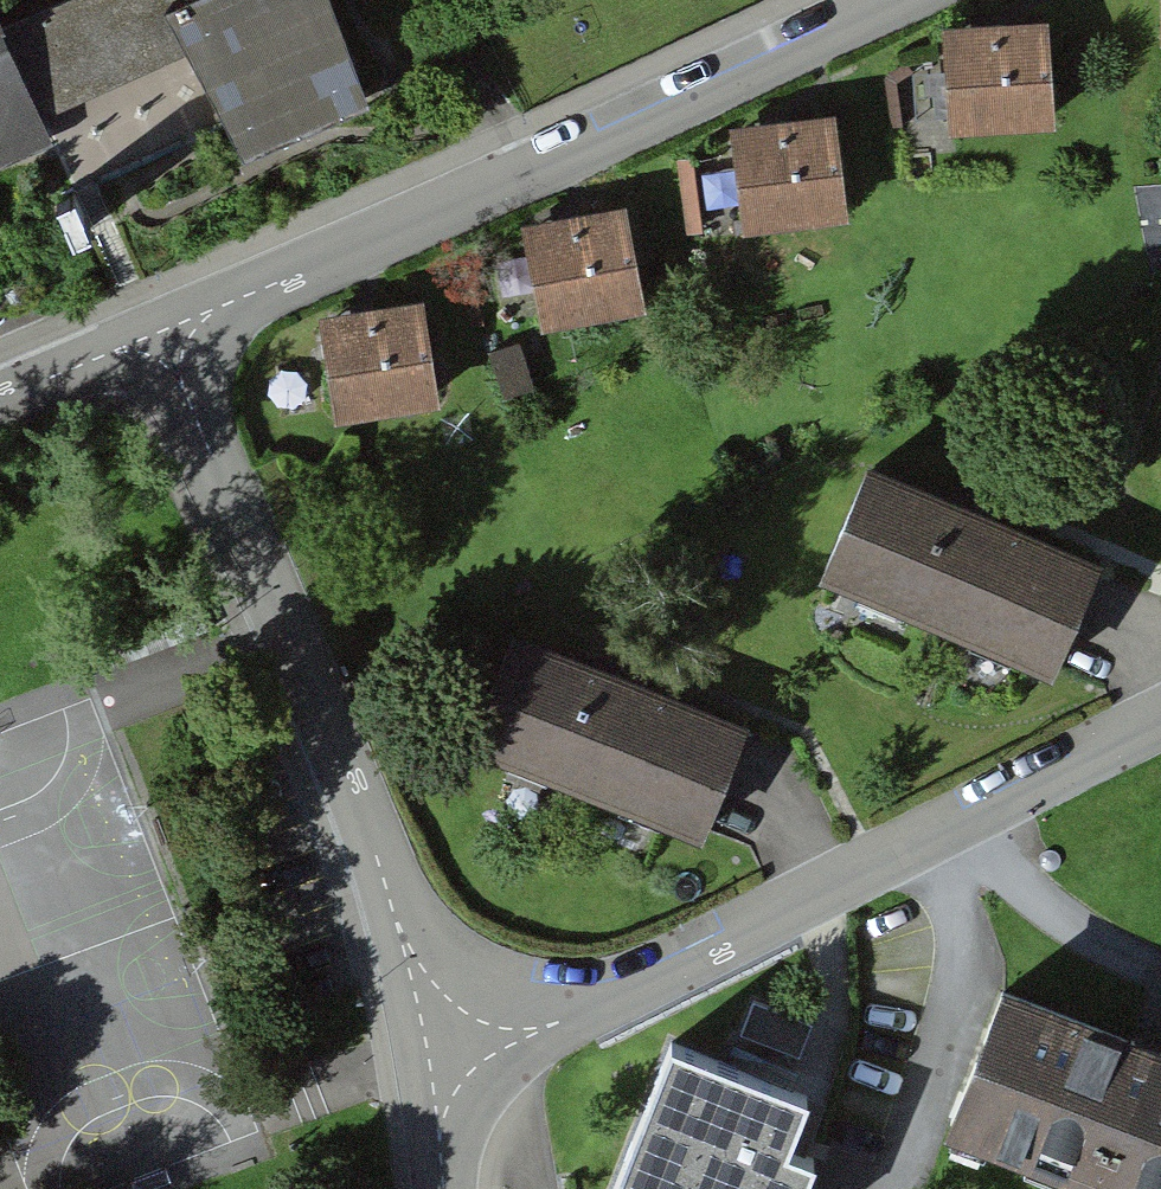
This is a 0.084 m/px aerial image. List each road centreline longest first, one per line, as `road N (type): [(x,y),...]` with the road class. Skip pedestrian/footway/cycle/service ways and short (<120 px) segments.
road 1 (residential): [(1160,723),(434,1084)]
road 2 (residential): [(893,0),(160,333)]
road 3 (residential): [(434,1084),(377,856),(160,333)]
road 4 (residential): [(160,333),(0,401)]

